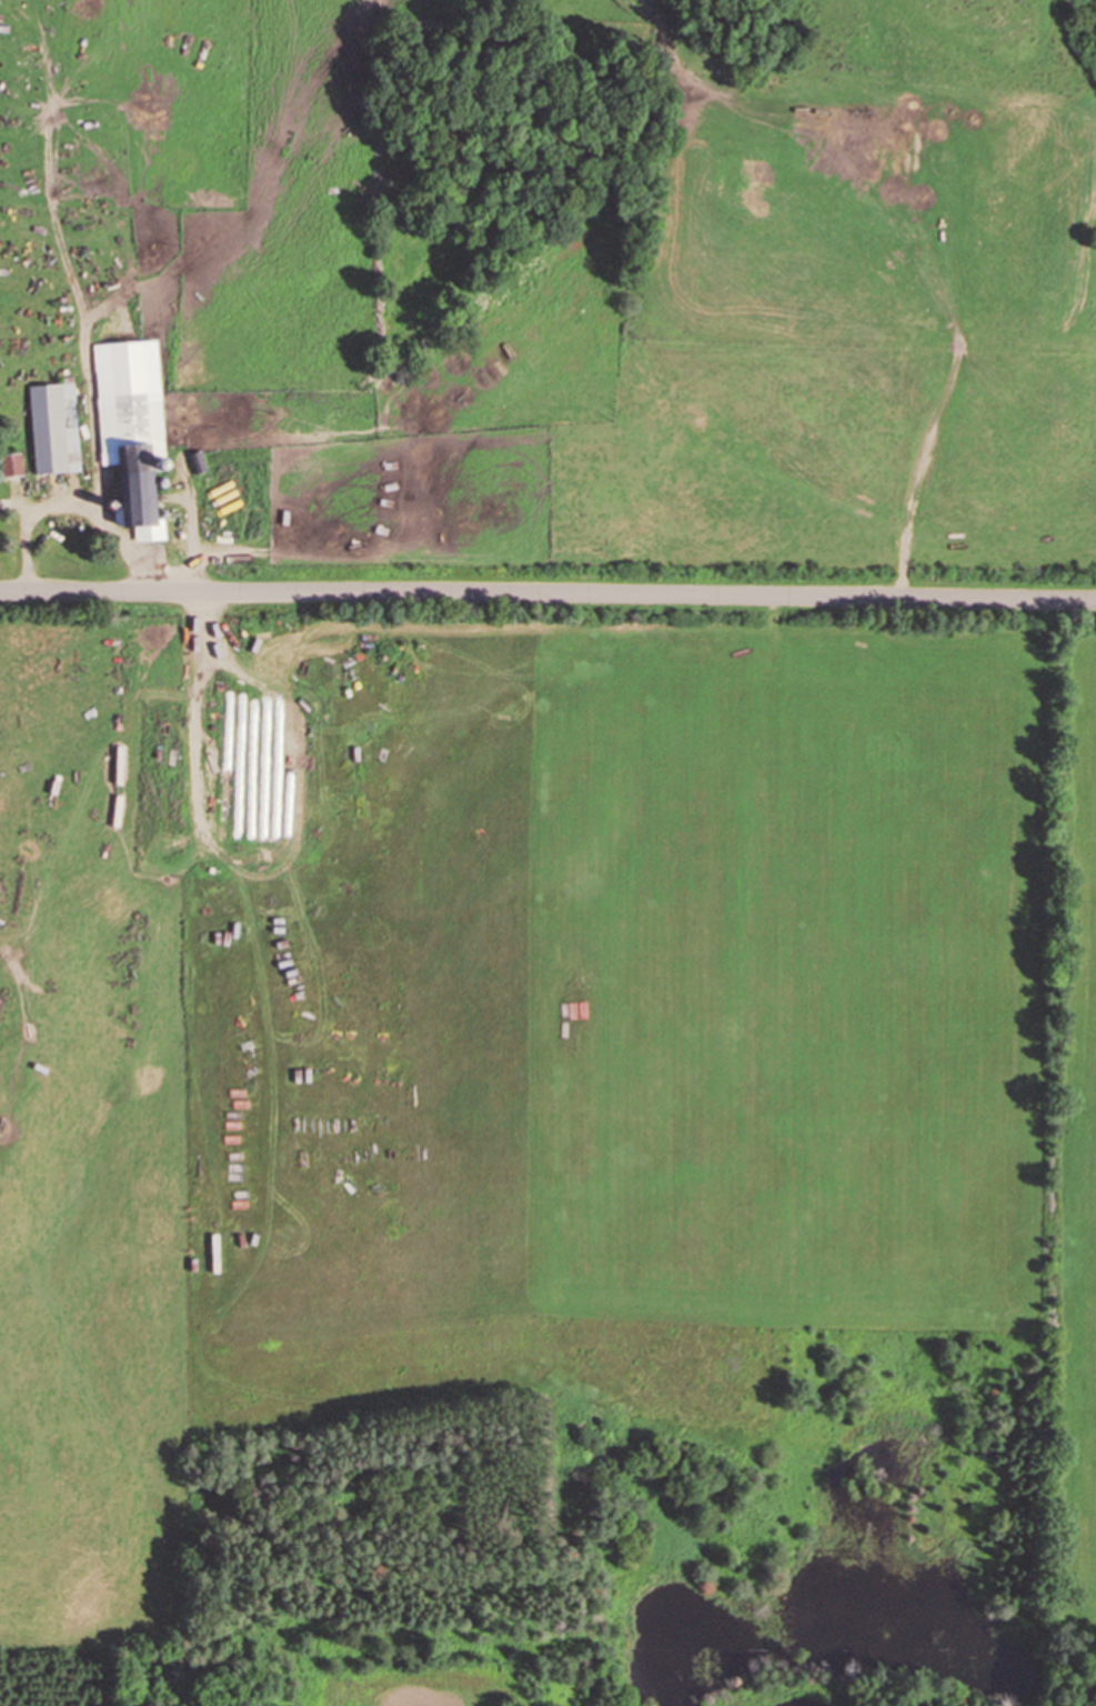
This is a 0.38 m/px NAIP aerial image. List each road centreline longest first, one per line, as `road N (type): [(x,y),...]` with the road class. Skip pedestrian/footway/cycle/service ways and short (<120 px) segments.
road 1 (residential): [(1095,603),(0,591)]

